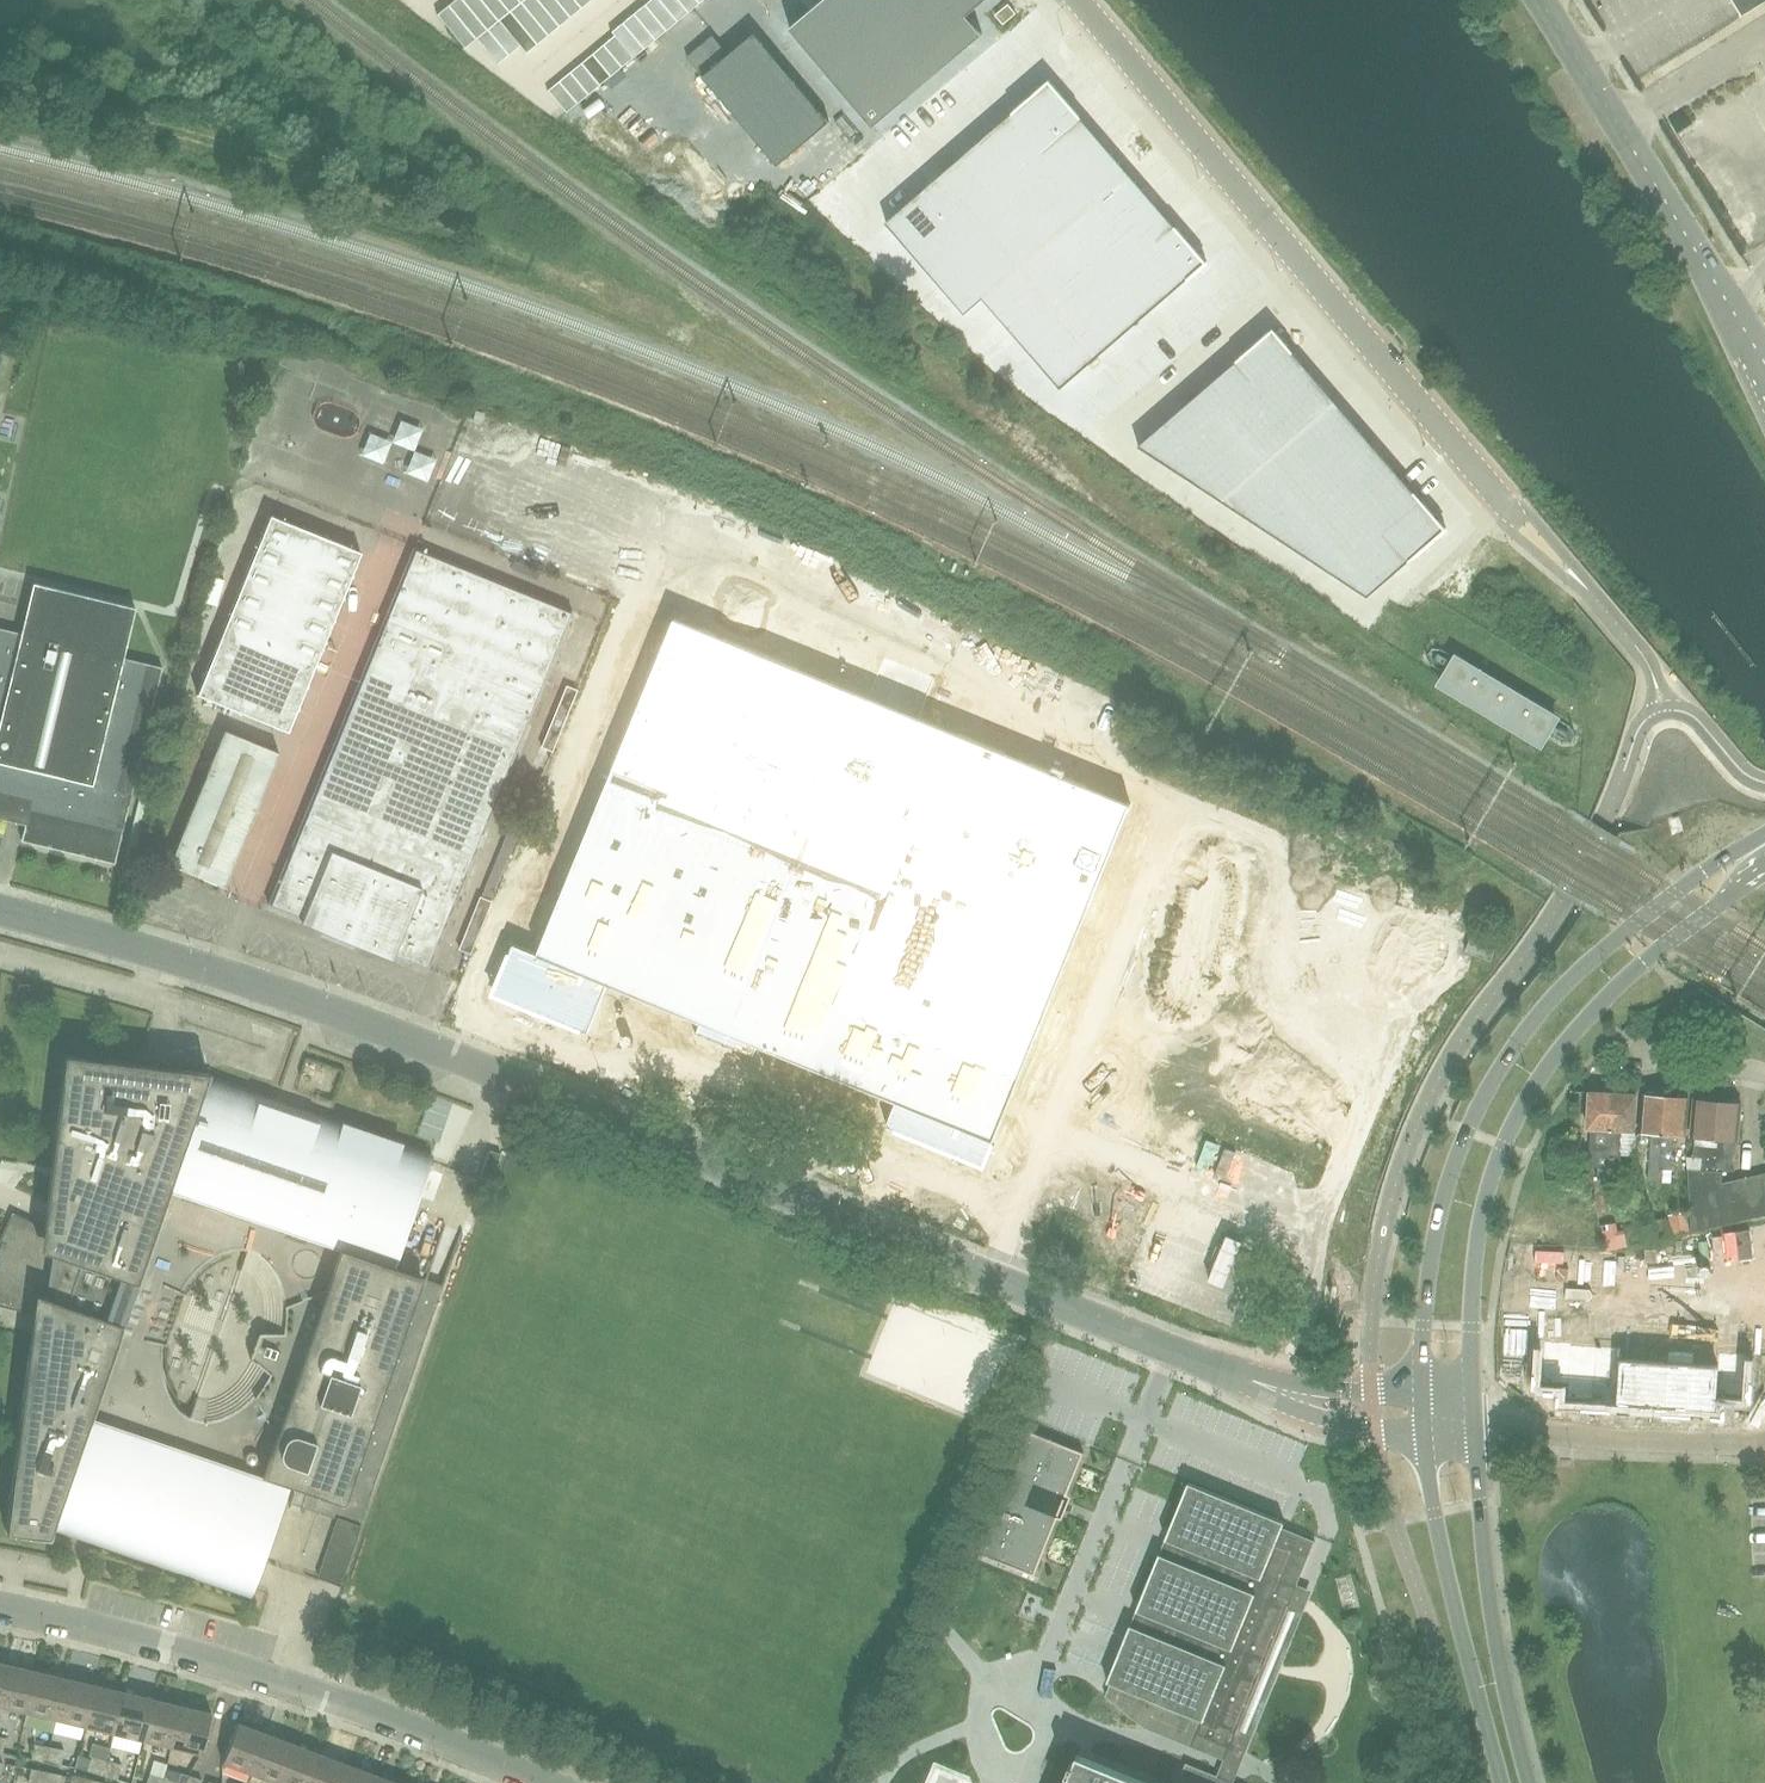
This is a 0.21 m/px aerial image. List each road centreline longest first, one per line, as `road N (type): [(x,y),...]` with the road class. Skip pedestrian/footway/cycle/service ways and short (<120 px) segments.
road 1 (tertiary): [(1170,1346),(1049,1307),(455,1063),(213,975),(0,913)]
road 2 (track): [(0,85),(343,181),(795,384)]
road 3 (secondary): [(1764,837),(1676,893),(1581,970),(1544,1008),(1476,1111),(1438,1221),(1420,1421)]
road 4 (unclassified): [(1521,523),(1080,0)]
road 5 (secondary): [(1470,1429),(1476,1243),(1516,1115),(1595,1008),(1764,867)]
road 6 (residential): [(531,1782),(236,1671),(0,1611)]
road 7 (unclassified): [(1764,364),(1539,0)]
road 8 (secondary): [(1420,1421),(1436,1518),(1504,1782)]
road 9 (secondary): [(1526,1782),(1470,1429)]
road 10 (residential): [(1764,1447),(1470,1429)]
road 11 (tertiary): [(1420,1421),(1342,1409),(1170,1346)]
road 12 (residential): [(1764,1070),(1640,1051)]

